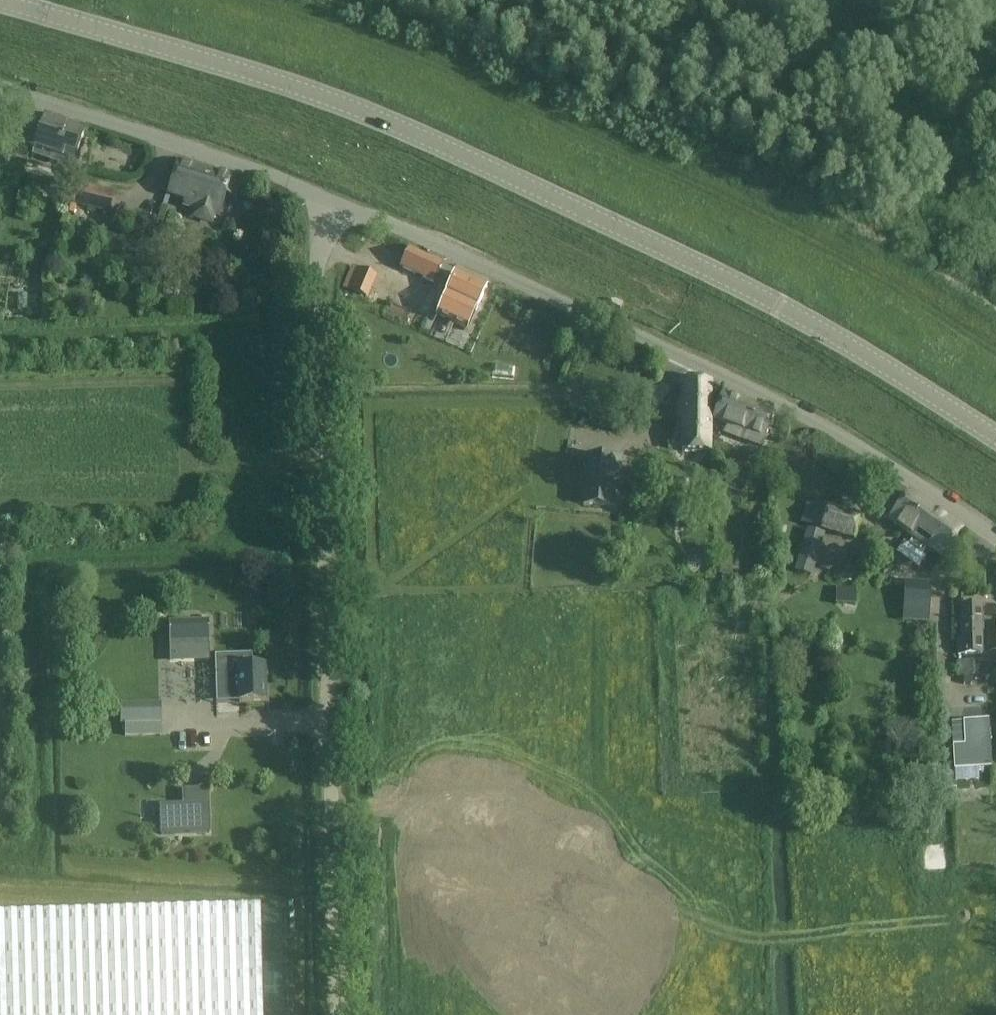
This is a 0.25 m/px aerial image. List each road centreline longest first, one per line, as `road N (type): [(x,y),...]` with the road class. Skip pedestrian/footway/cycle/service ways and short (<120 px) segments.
road 1 (tertiary): [(995,439),(790,313),(425,141),(251,73),(2,0)]
road 2 (unclassified): [(337,1014),(321,245),(336,204)]
road 3 (residential): [(995,541),(784,404),(336,204)]
road 4 (unclassified): [(336,204),(0,83)]

